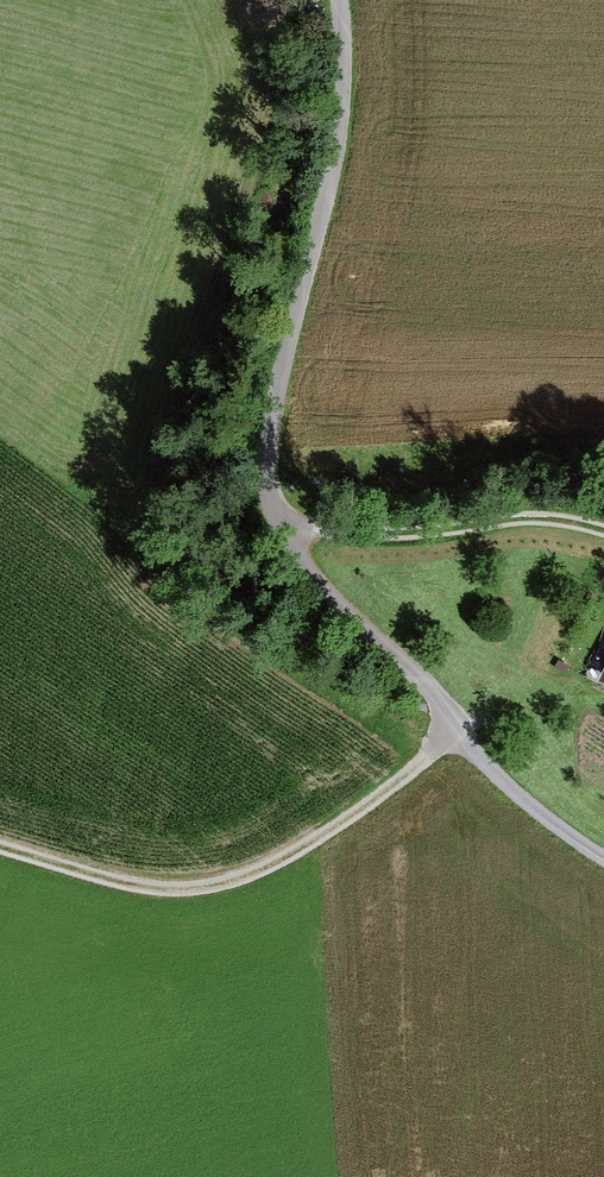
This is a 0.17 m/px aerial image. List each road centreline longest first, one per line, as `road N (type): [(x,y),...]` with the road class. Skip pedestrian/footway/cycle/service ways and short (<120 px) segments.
road 1 (track): [(0,850),(161,893),(222,891),(294,861),(433,754),(449,728),(434,693),(302,569),(278,519)]
road 2 (track): [(278,519),(267,472),(333,174),(345,92),(342,0)]
road 3 (track): [(278,519),(351,539),(548,521),(603,535)]
road 4 (track): [(449,728),(507,791),(603,862)]
road 5 (track): [(449,728),(568,694),(603,694)]

